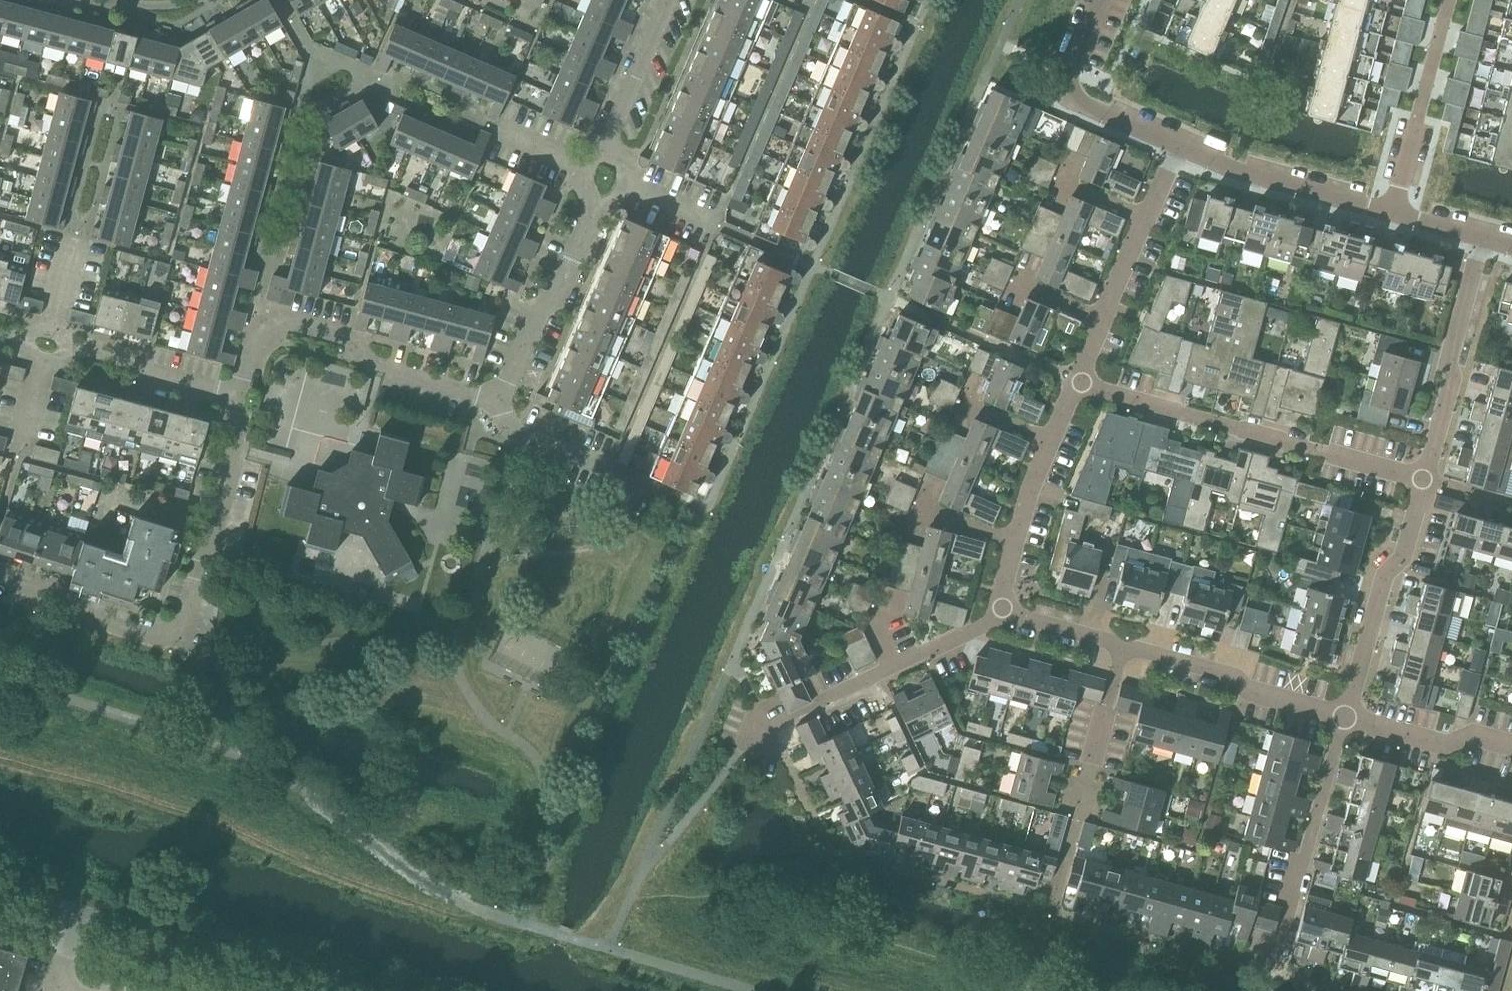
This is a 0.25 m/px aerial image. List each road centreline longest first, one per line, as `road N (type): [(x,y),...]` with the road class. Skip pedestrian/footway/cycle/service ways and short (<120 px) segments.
road 1 (residential): [(239,393),(208,509),(216,527),(195,605),(181,626),(156,640),(86,621),(79,603),(0,578)]
road 2 (residential): [(497,402),(385,372),(349,337),(269,318),(254,327),(239,393)]
road 3 (residential): [(736,762),(751,740),(1008,612)]
road 4 (residential): [(338,990),(79,917)]
road 5 (residential): [(1272,971),(1346,717)]
road 6 (residential): [(1077,383),(1177,148)]
road 7 (residential): [(497,402),(540,306),(565,285),(610,178)]
road 8 (residential): [(1346,717),(1389,568),(1425,480)]
road 9 (residential): [(1425,480),(1483,237)]
road 10 (residential): [(1008,612),(1003,567),(1077,383)]
road 11 (residential): [(1306,446),(1077,383)]
road 12 (residential): [(1346,717),(1253,693),(1230,672),(1126,644)]
road 13 (residential): [(1392,211),(1177,148)]
road 14 (residential): [(1177,148),(1073,99),(1066,87),(1104,0)]
road 15 (residential): [(1392,211),(1451,0)]
road 16 (residential): [(239,393),(48,344)]
road 17 (residential): [(610,178),(636,119),(635,86),(671,0)]
road 18 (residential): [(1075,821),(1126,644)]
road 19 (residential): [(1511,749),(1462,736),(1431,741),(1346,717)]
road 20 (residential): [(497,402),(517,433),(604,470)]
road 21 (residential): [(610,178),(496,129)]
road 22 (residential): [(610,178),(724,226)]
road 23 (residential): [(1126,644),(1008,612)]

